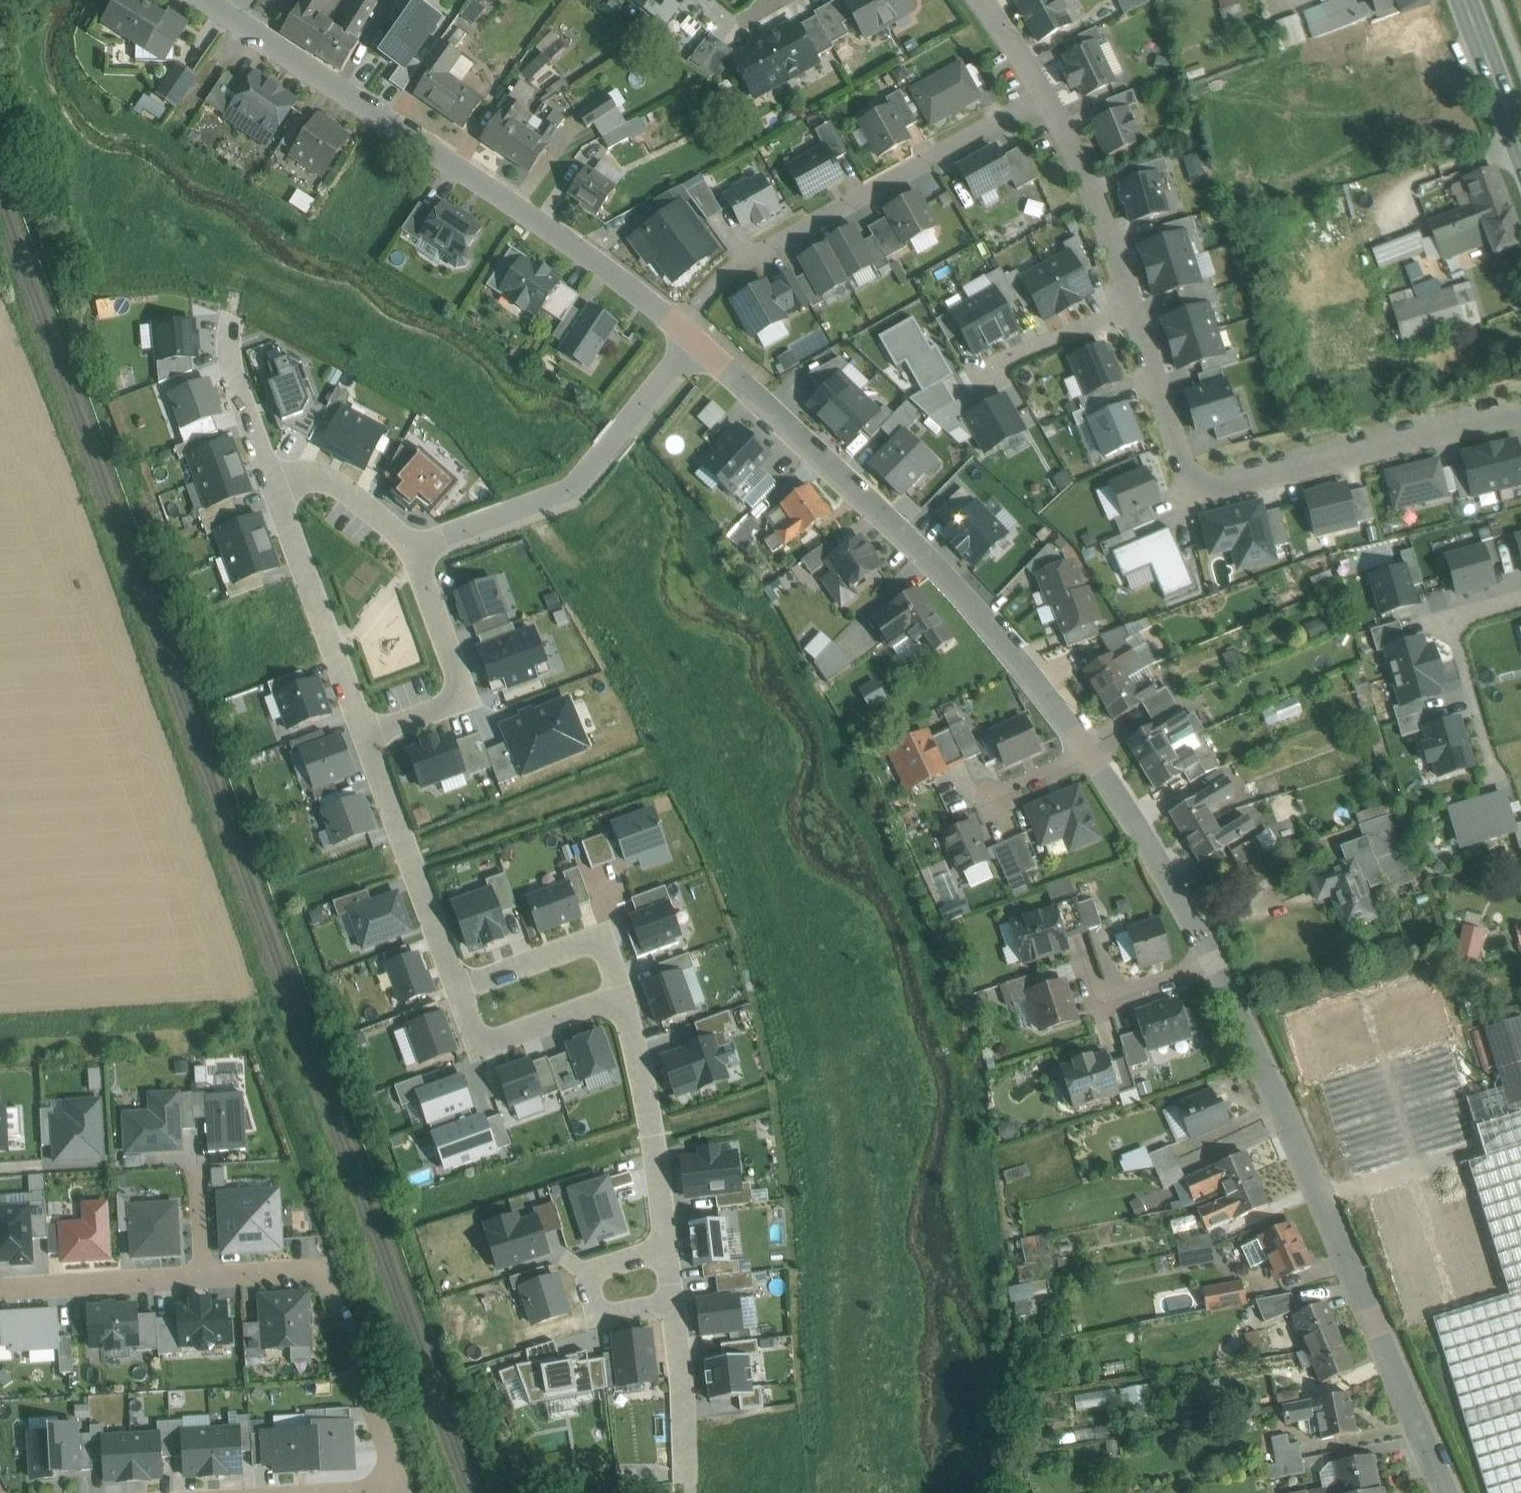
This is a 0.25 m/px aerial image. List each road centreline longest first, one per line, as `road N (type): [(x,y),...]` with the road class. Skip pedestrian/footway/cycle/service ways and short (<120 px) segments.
road 1 (unclassified): [(1458,1492),(1245,1002),(1146,822),(992,618),(785,415),(696,341)]
road 2 (unclassified): [(682,329),(598,256),(197,0)]
road 3 (residential): [(1128,304),(1182,464),(1213,485),(1520,418)]
road 4 (residential): [(682,329),(753,254),(1039,100)]
road 5 (residential): [(323,1273),(0,1291)]
road 6 (residential): [(368,734),(461,989)]
road 7 (residential): [(276,486),(368,734)]
road 8 (residential): [(621,1008),(660,1160),(670,1259)]
road 9 (residential): [(412,556),(455,674),(443,706),(368,734)]
road 10 (residential): [(323,1273),(398,1487)]
road 11 (residential): [(1039,100),(1078,172),(1128,304)]
road 12 (residential): [(412,556),(575,490),(605,455)]
road 13 (residential): [(670,1259),(589,1276),(598,1326),(675,1317)]
road 14 (residential): [(1520,596),(1468,612),(1455,647),(1488,760)]
road 15 (residential): [(461,989),(584,947),(609,958),(621,1008)]
road 16 (residential): [(461,989),(478,1033),(511,1042),(621,1008)]
road 17 (residential): [(235,315),(232,368),(276,486)]
road 18 (residential): [(276,486),(306,481),(340,491),(386,521),(412,556)]
road 19 (residential): [(675,1317),(691,1480)]
road 20 (primary): [(1464,0),(1520,149)]
road 21 (residential): [(989,366),(1128,304)]

